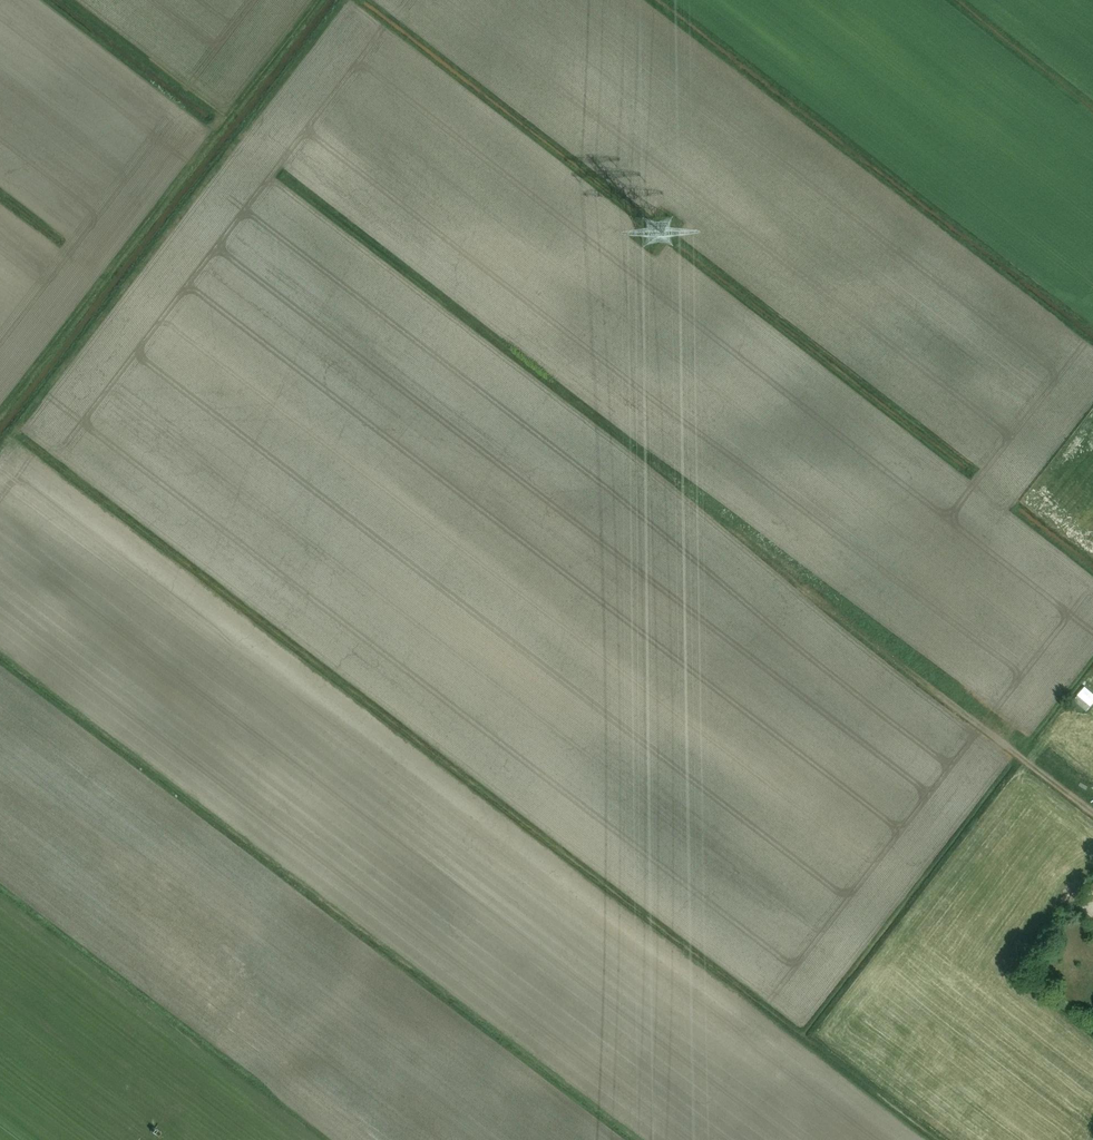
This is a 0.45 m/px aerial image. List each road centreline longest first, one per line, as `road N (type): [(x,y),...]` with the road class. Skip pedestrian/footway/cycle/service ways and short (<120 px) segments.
road 1 (track): [(1092,809),(934,694)]

